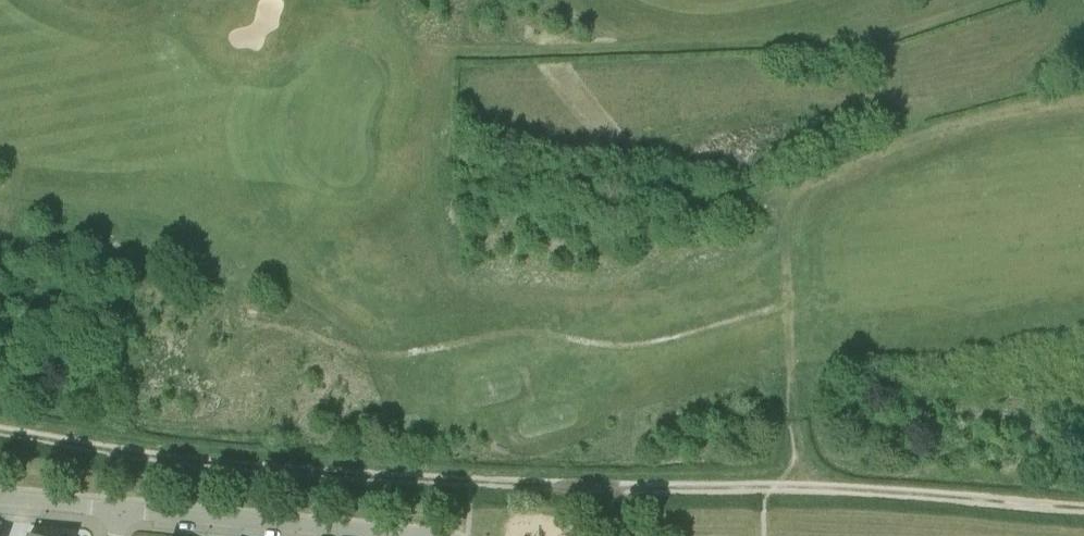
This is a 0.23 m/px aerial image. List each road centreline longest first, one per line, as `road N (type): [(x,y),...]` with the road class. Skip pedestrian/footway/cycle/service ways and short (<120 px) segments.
road 1 (track): [(1083,499),(813,483),(468,478),(0,425)]
road 2 (residential): [(123,512),(394,535)]
road 3 (residential): [(0,499),(123,512)]

